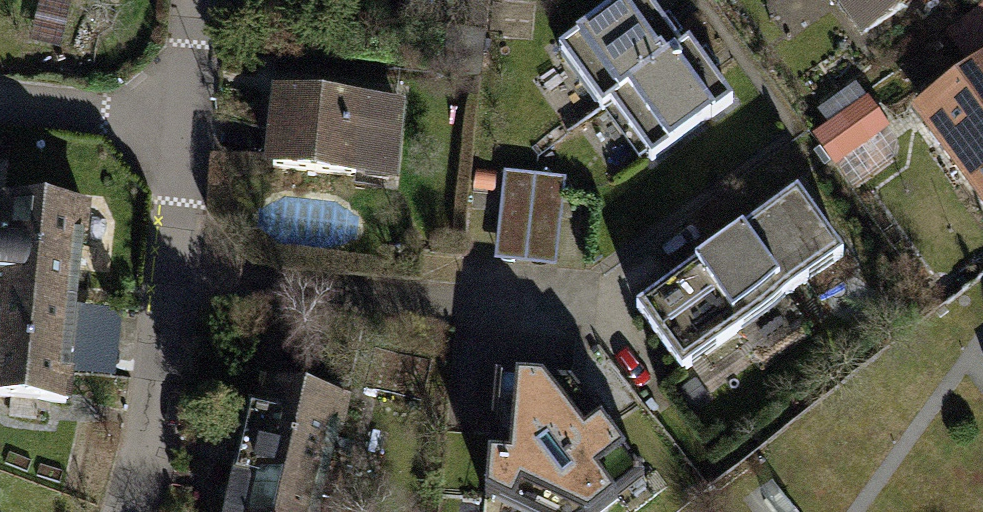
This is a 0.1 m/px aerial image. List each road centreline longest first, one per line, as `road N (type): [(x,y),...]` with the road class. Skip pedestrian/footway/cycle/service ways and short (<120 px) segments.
road 1 (residential): [(581,290),(163,297)]
road 2 (residential): [(128,511),(163,297)]
road 3 (residential): [(187,120),(0,97)]
road 4 (residential): [(163,297),(187,120)]
road 5 (residential): [(187,120),(203,0)]

